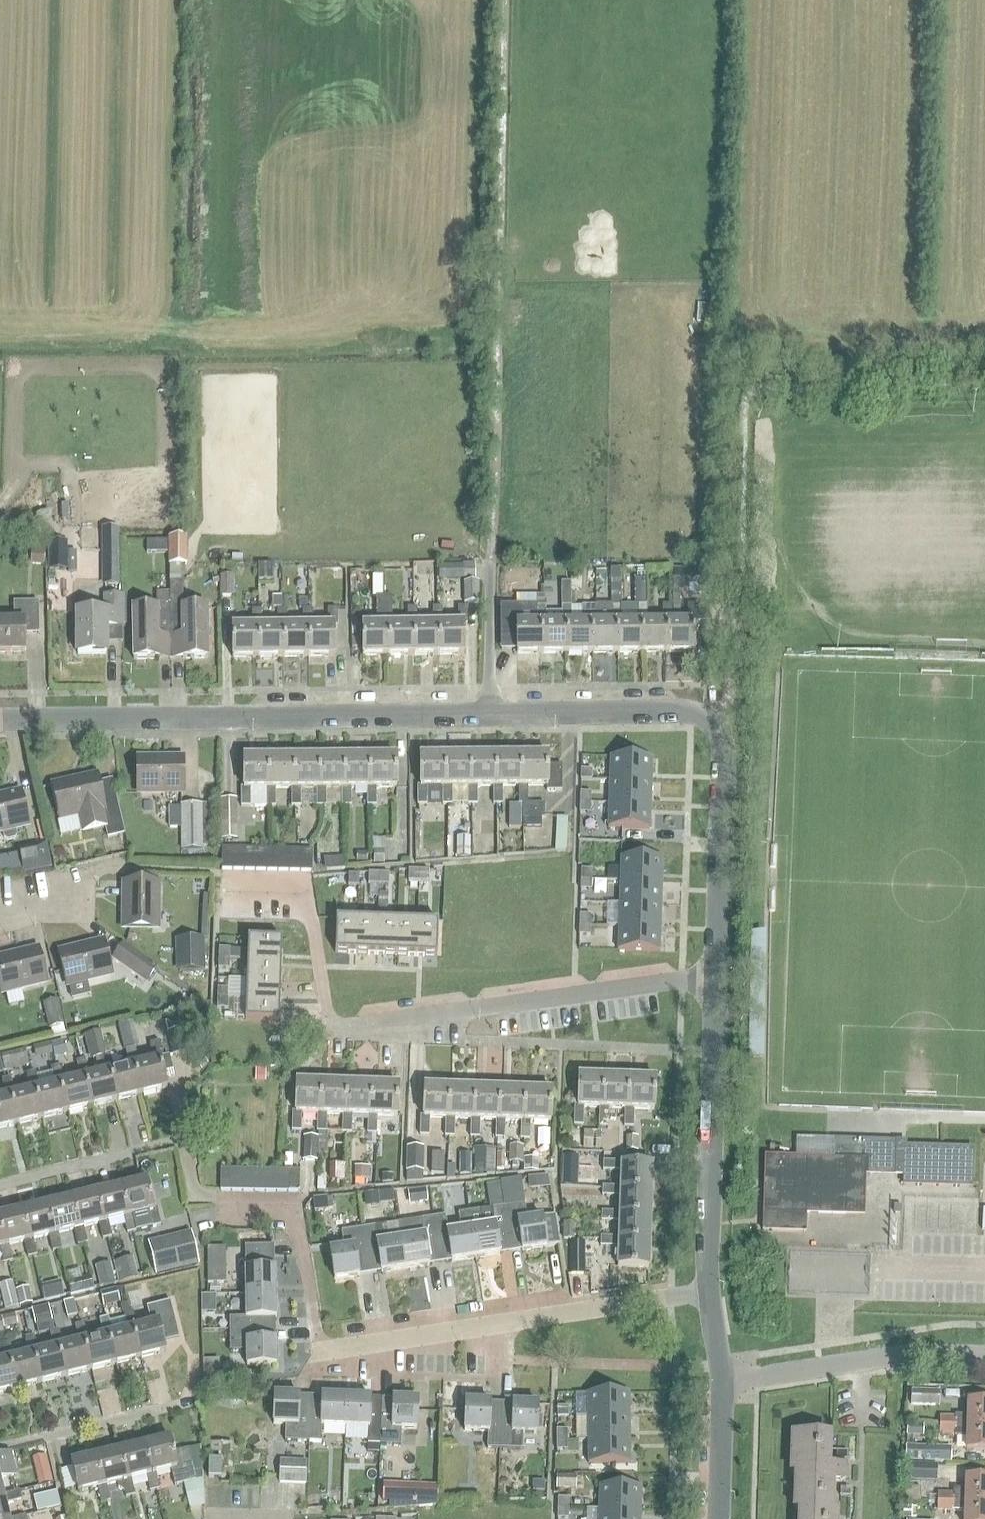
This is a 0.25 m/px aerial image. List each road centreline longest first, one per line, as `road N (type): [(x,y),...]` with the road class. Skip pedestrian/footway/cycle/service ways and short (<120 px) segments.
road 1 (residential): [(709,1296),(319,1351),(298,1207),(223,1202)]
road 2 (residential): [(713,982),(330,1035),(308,890),(230,885)]
road 3 (residential): [(0,718),(490,710)]
road 4 (residential): [(709,1296),(713,982)]
road 5 (residential): [(725,1386),(916,1352),(984,1357)]
road 6 (residential): [(713,982),(713,726)]
road 7 (residential): [(490,710),(689,711),(713,726)]
road 8 (residential): [(490,710),(492,558)]
road 9 (residential): [(0,910),(85,893),(89,873),(123,863)]
road 10 (residential): [(719,1518),(725,1386)]

